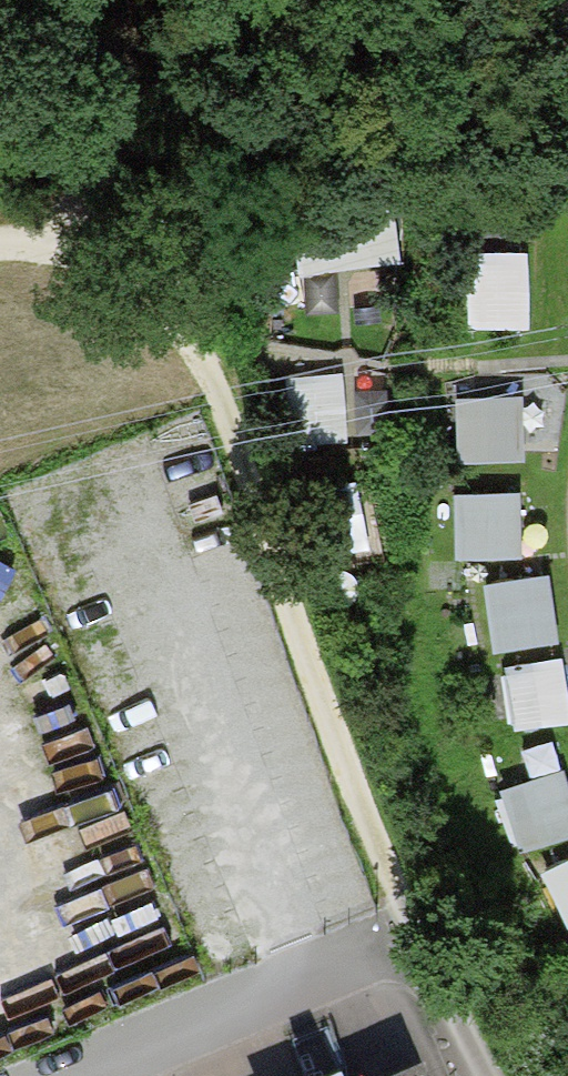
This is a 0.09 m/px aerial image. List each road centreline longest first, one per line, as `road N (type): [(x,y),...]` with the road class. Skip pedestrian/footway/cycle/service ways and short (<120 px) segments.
road 1 (track): [(80,251),(161,302),(215,384),(412,932),(489,1075)]
road 2 (residential): [(412,932),(81,1075)]
road 3 (track): [(127,0),(134,60),(80,251)]

